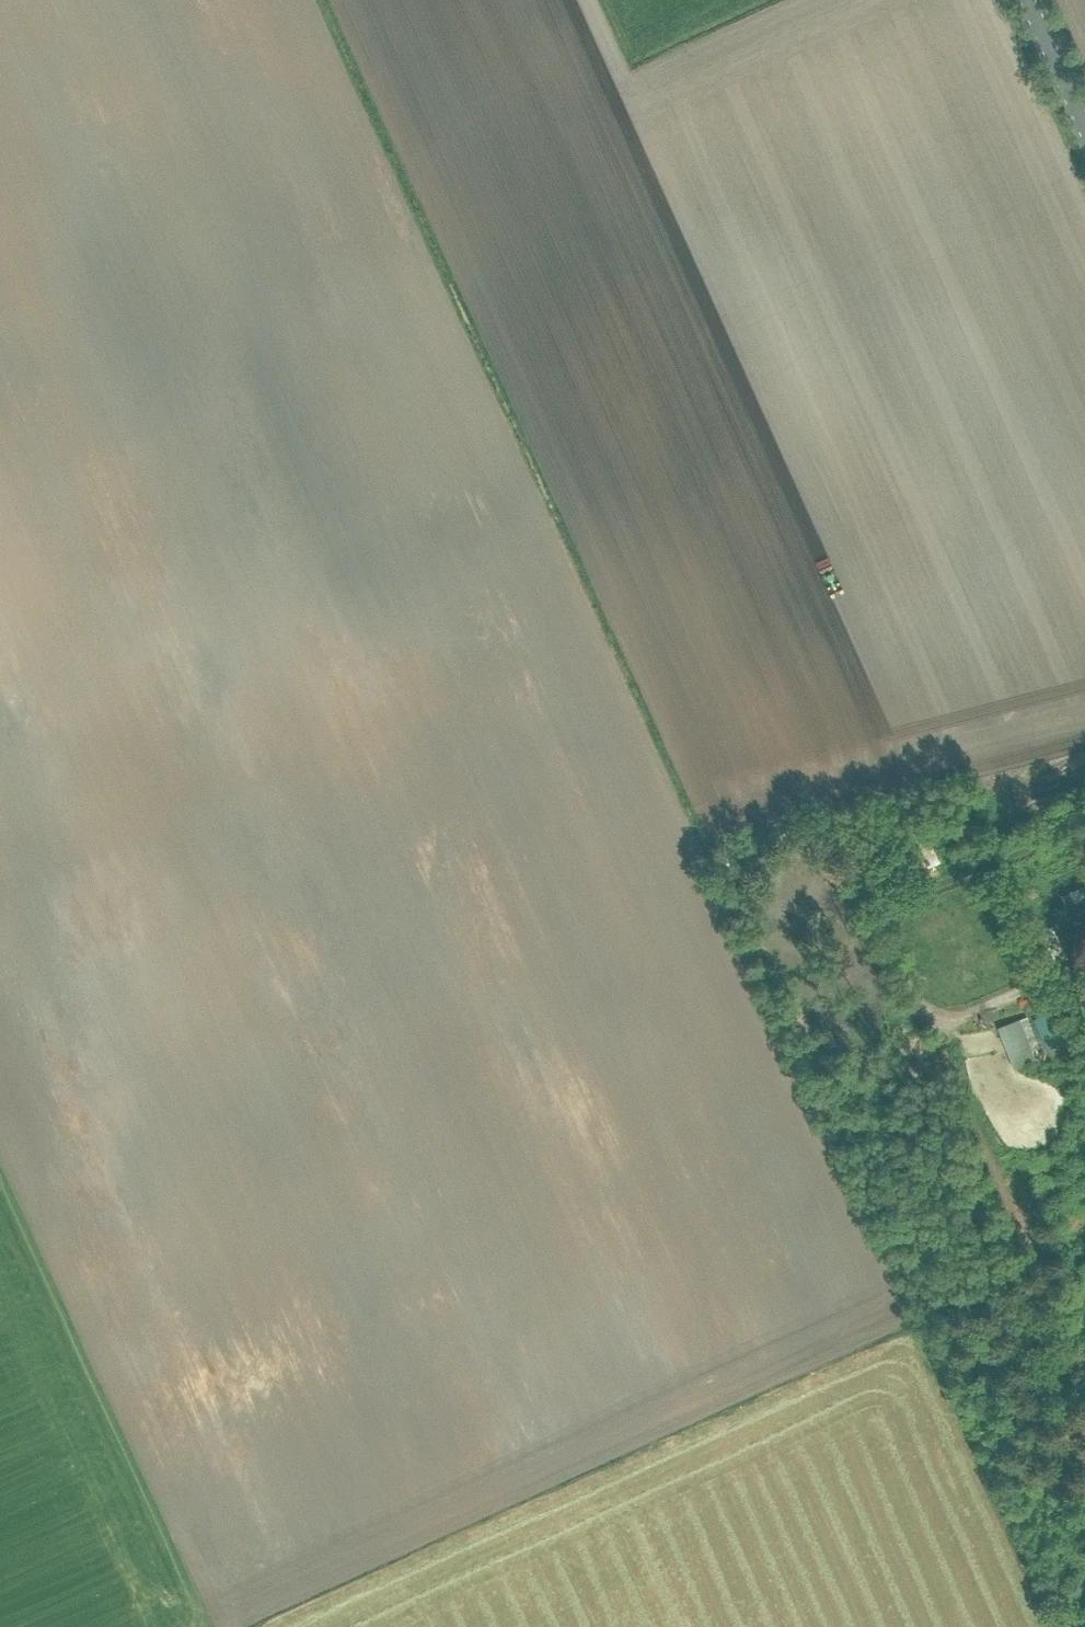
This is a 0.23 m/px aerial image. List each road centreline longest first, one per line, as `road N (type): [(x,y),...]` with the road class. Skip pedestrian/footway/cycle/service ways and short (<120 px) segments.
road 1 (tertiary): [(1084,127),(1028,0)]

